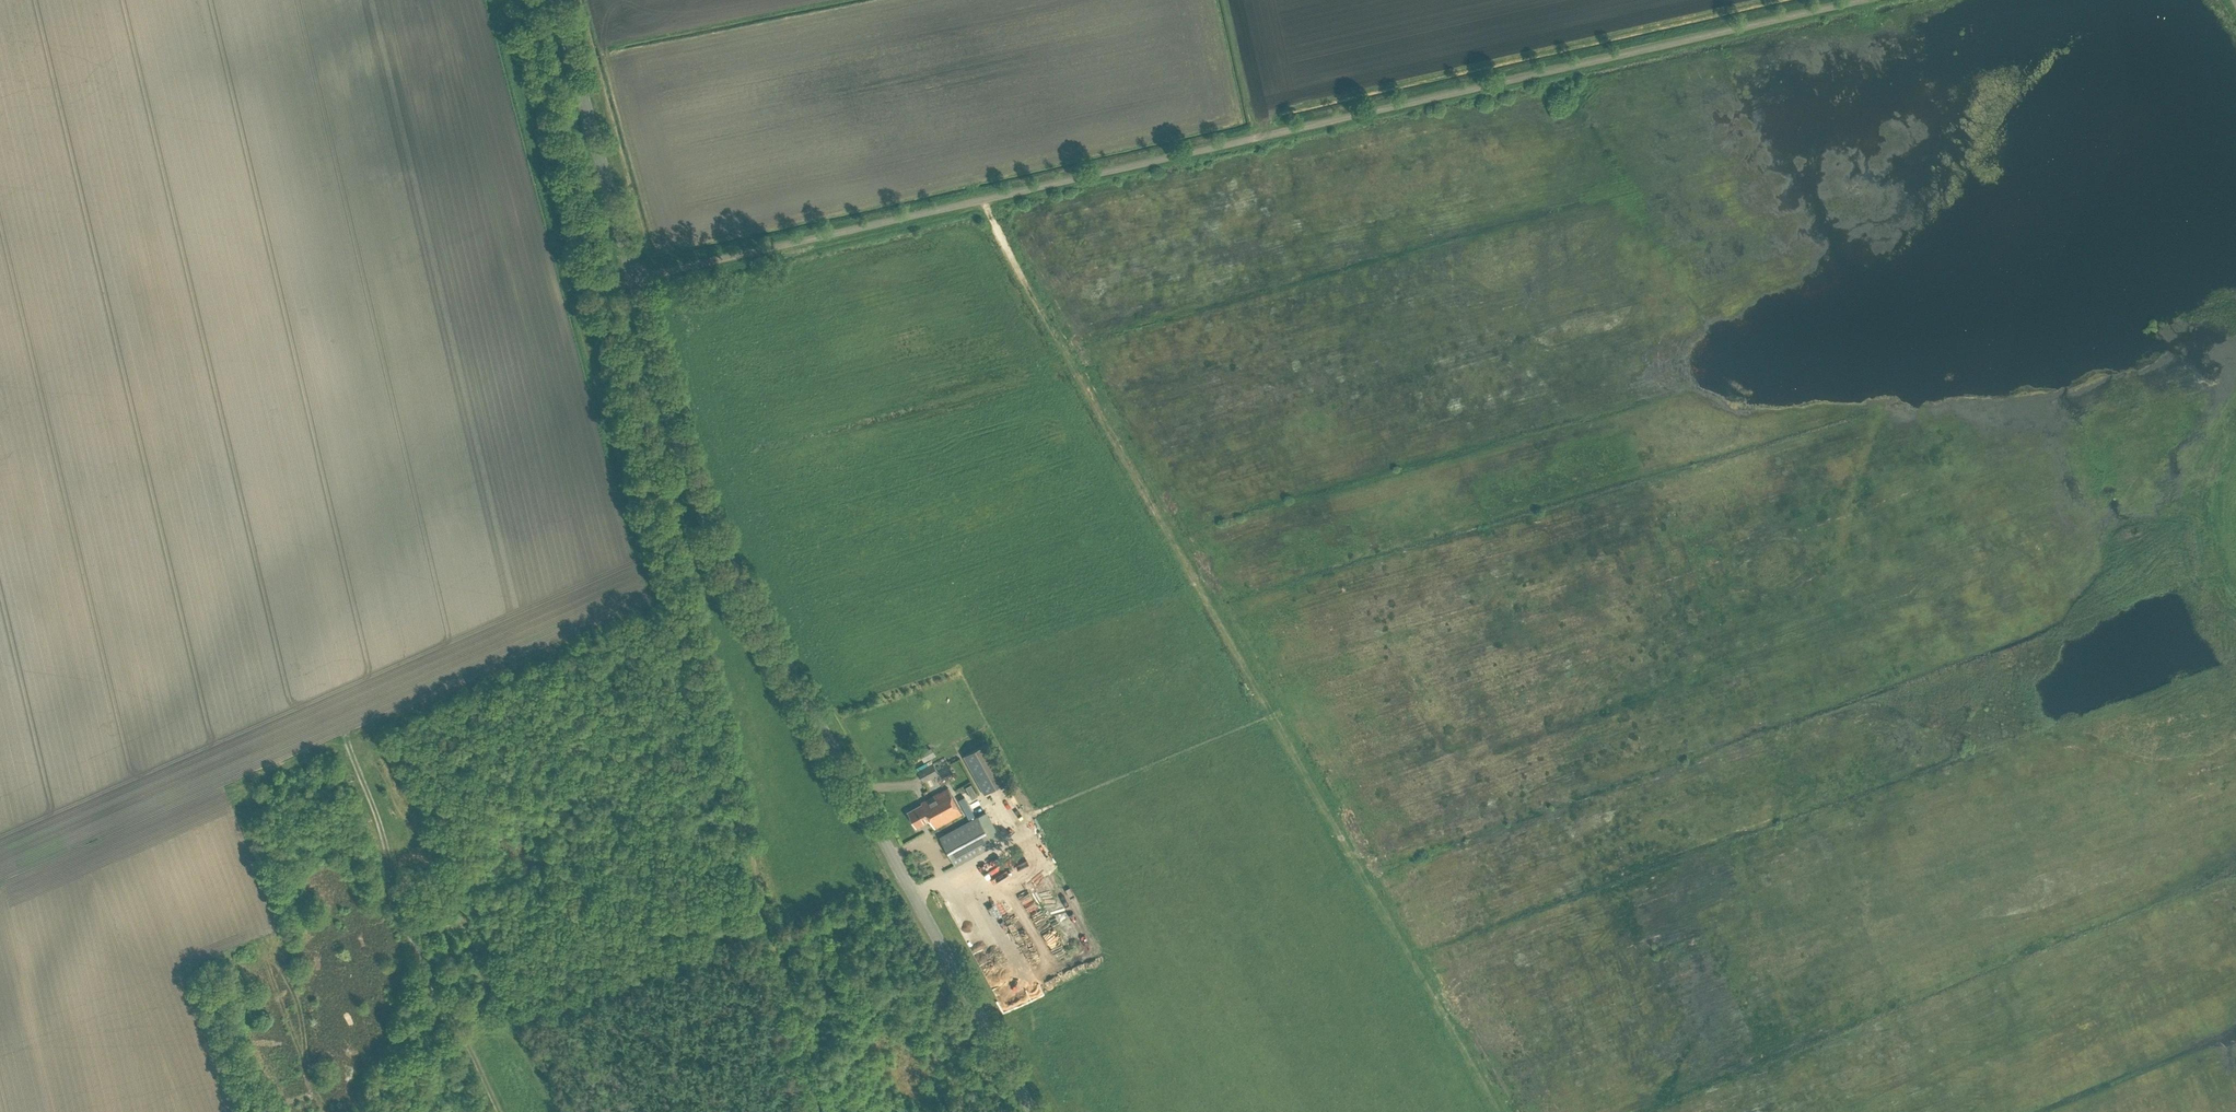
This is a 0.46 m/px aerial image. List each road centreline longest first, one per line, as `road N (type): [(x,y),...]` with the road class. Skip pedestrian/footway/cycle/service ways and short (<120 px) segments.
road 1 (unclassified): [(632,277),(1856,0)]
road 2 (track): [(979,198),(1498,1111)]
road 3 (tertiary): [(1033,1111),(701,505),(632,277)]
road 4 (tertiary): [(632,277),(556,0)]
road 5 (track): [(1272,715),(1021,818)]

